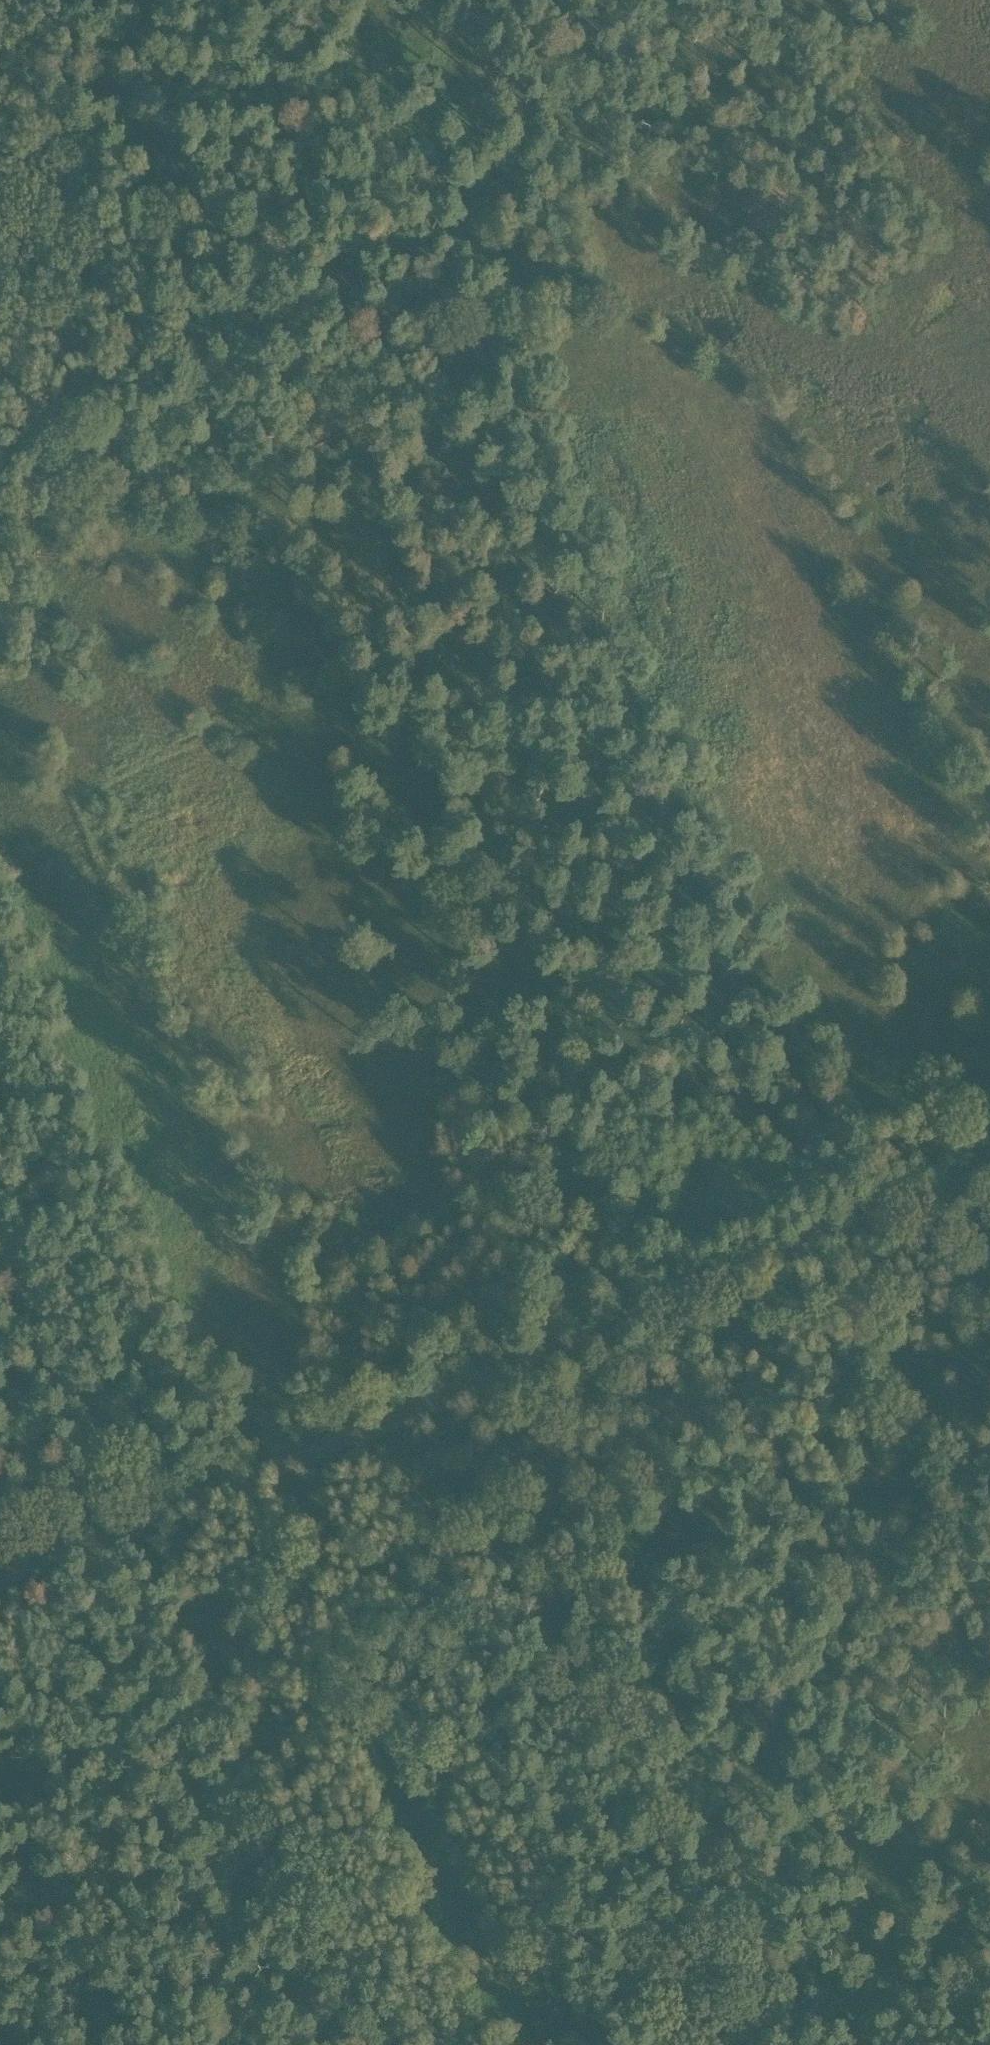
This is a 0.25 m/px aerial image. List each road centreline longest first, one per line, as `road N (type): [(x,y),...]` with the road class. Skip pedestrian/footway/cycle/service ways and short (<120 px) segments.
road 1 (unclassified): [(0,1585),(989,1175)]
road 2 (track): [(989,1952),(746,2044)]

